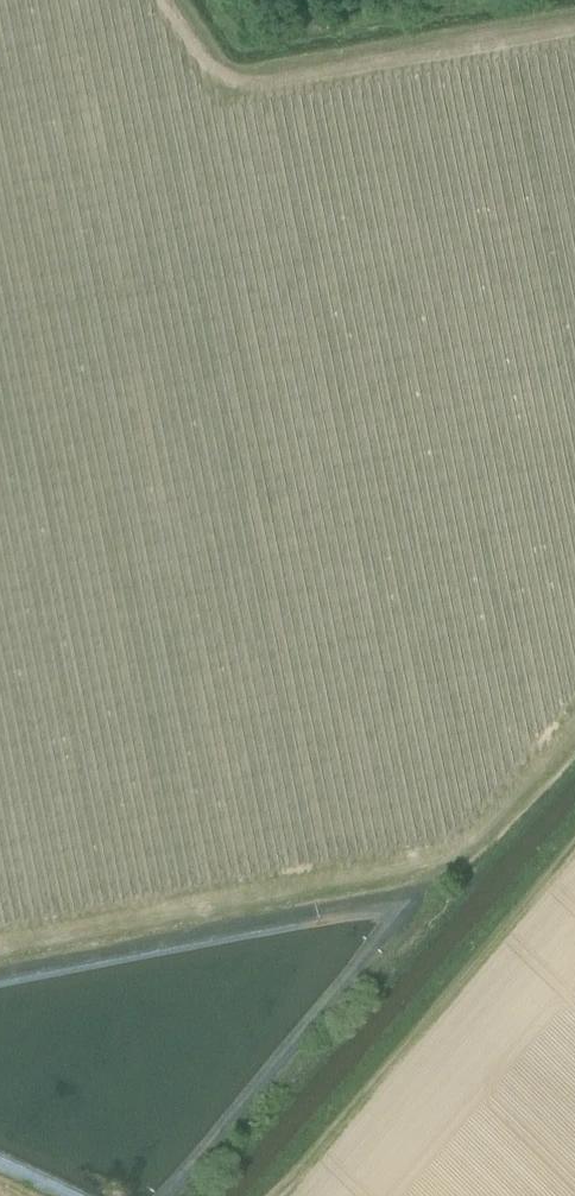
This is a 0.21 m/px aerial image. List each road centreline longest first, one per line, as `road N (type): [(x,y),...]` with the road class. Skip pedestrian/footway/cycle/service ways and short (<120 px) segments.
road 1 (track): [(574,841),(272,1195)]

